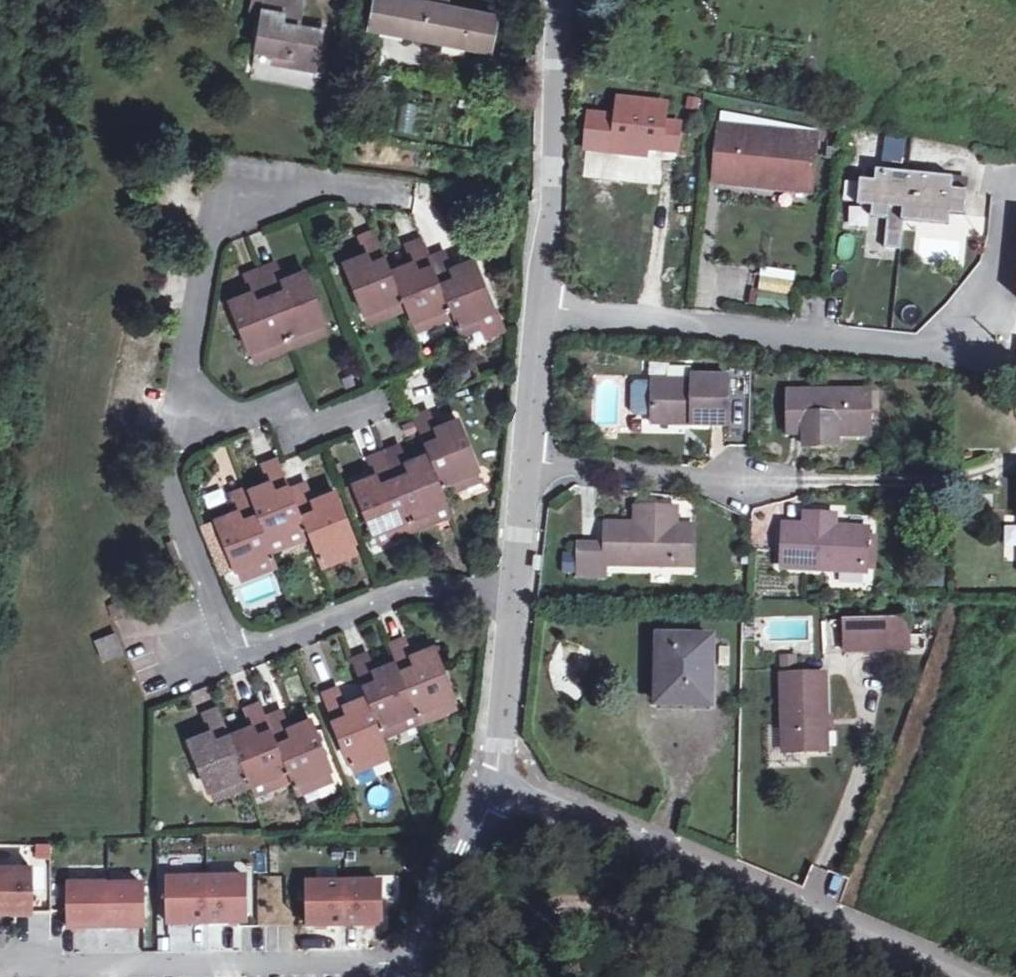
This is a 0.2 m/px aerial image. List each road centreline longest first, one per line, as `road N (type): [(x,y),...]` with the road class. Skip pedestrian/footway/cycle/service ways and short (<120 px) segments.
road 1 (residential): [(514,597),(433,586),(250,649),(231,646),(172,488),(220,220)]
road 2 (residential): [(543,304),(900,348),(961,342),(987,311),(999,251)]
road 3 (residential): [(495,784),(941,976)]
road 4 (residential): [(0,968),(421,961)]
road 5 (residential): [(559,0),(543,304)]
road 6 (residential): [(527,463),(743,481)]
road 7 (residential): [(495,784),(421,961)]
road 8 (residential): [(514,597),(495,784)]
road 9 (residential): [(388,192),(306,185),(220,220)]
road 10 (residential): [(543,304),(527,463)]
road 11 (residential): [(527,463),(514,597)]

